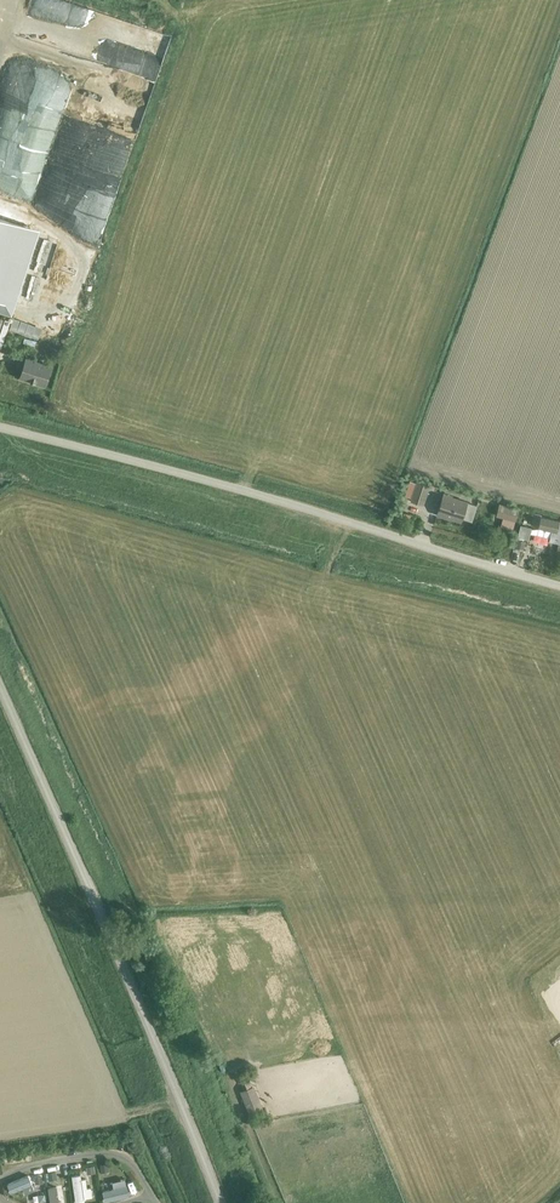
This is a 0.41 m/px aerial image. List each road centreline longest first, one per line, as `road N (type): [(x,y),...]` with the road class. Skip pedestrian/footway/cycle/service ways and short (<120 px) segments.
road 1 (tertiary): [(559,585),(0,427)]
road 2 (unclassified): [(220,1202),(0,688)]

